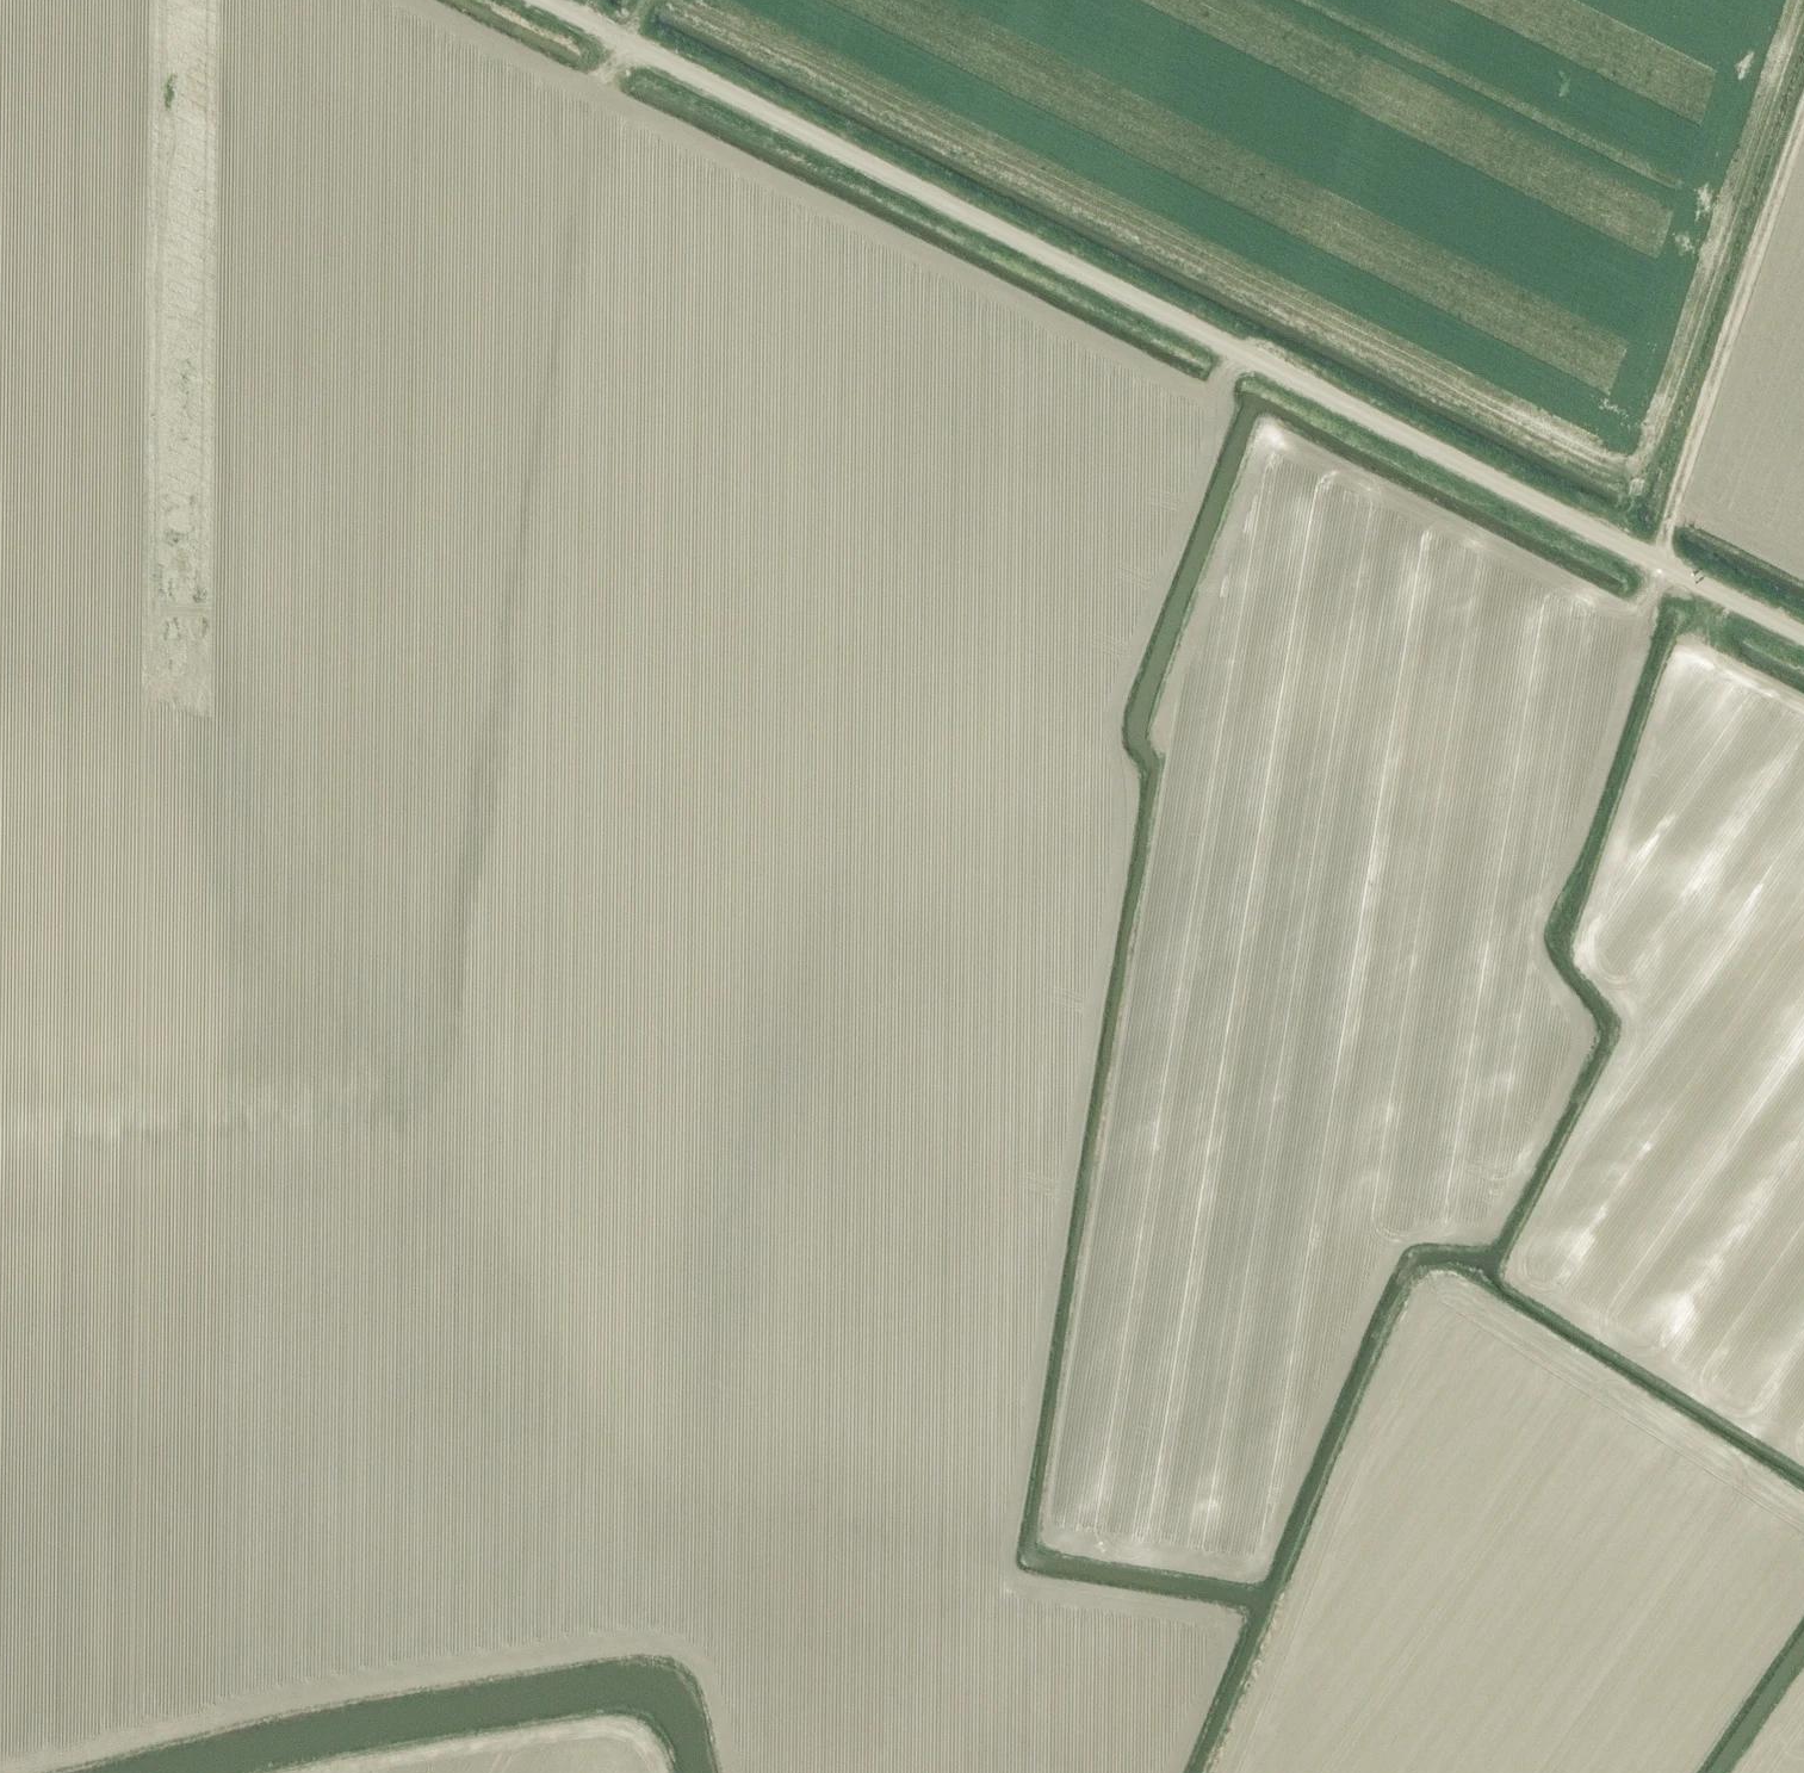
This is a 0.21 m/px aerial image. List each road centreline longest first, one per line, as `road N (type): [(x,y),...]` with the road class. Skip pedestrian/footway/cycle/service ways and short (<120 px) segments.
road 1 (unclassified): [(1803,640),(539,0)]

